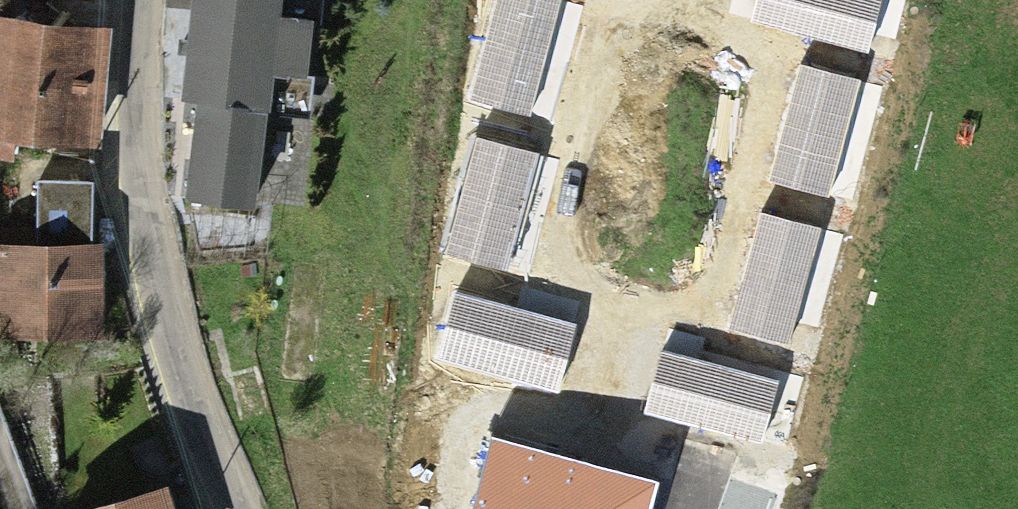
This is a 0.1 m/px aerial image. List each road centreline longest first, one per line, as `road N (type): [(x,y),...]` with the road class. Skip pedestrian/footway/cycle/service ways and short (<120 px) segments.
road 1 (tertiary): [(245,508),(173,314),(149,218),(135,125),(140,0)]

